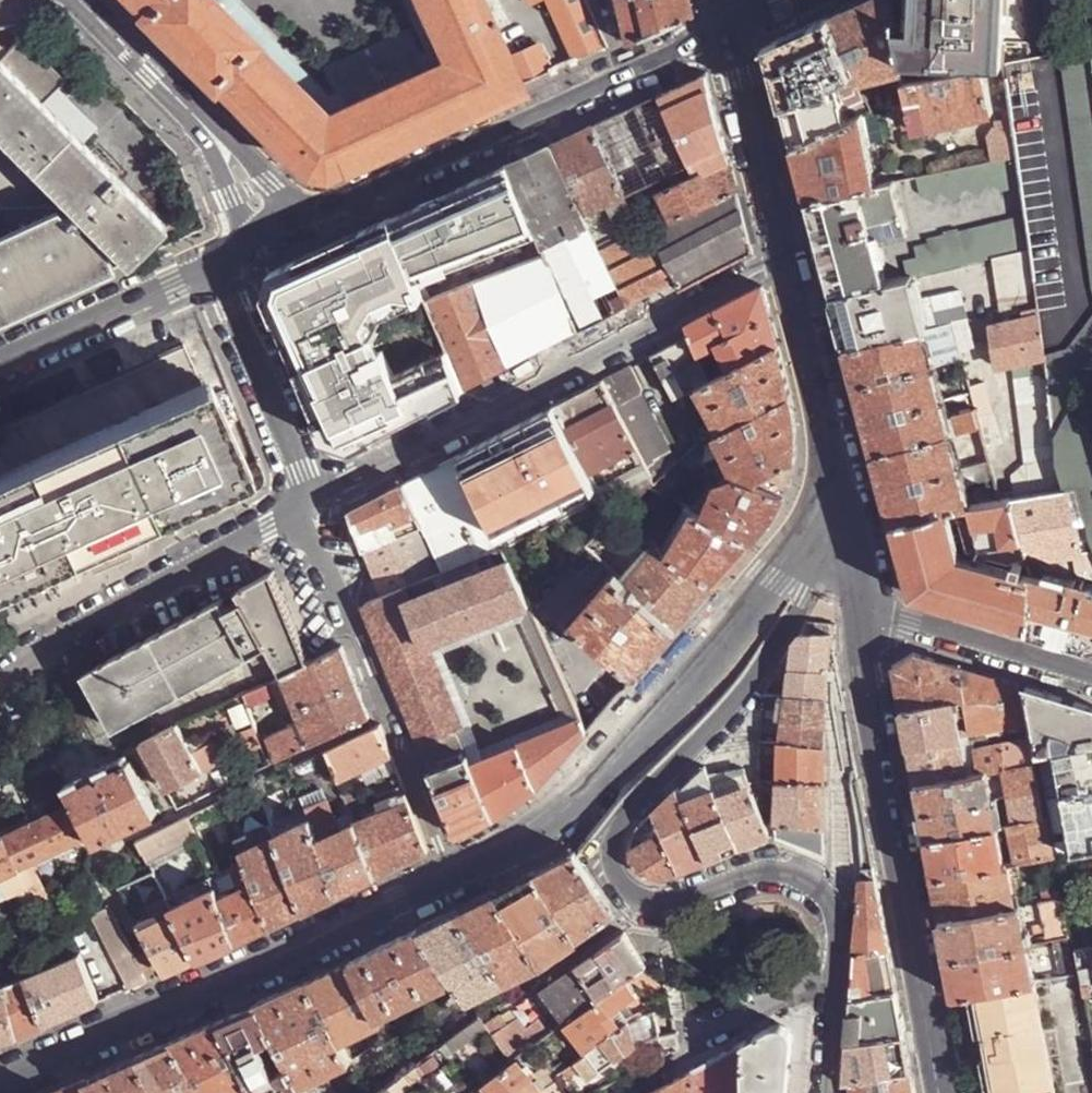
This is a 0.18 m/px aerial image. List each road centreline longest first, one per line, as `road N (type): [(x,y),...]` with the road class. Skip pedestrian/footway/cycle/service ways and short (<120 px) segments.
road 1 (residential): [(835,971),(835,899),(813,883),(775,872),(750,874),(664,910),(643,906),(628,890),(612,853),(624,819),(740,703),(851,530)]
road 2 (tertiary): [(450,875),(558,822),(842,496)]
road 3 (residential): [(306,504),(782,262)]
road 4 (tertiary): [(0,1076),(450,875)]
road 5 (tertiary): [(860,613),(940,1092)]
road 6 (residential): [(729,28),(295,220)]
road 7 (residential): [(306,504),(309,528),(450,875)]
road 8 (residential): [(0,686),(51,643),(306,504)]
road 9 (residential): [(77,0),(295,220)]
road 10 (residential): [(217,264),(301,471),(306,504)]
road 11 (tertiary): [(842,496),(782,262)]
road 12 (unclassified): [(1091,682),(860,613)]
road 13 (tertiary): [(782,262),(729,28)]
road 14 (residential): [(217,264),(0,362)]
road 15 (residential): [(835,971),(668,1058)]
road 16 (residential): [(825,1092),(835,971)]

